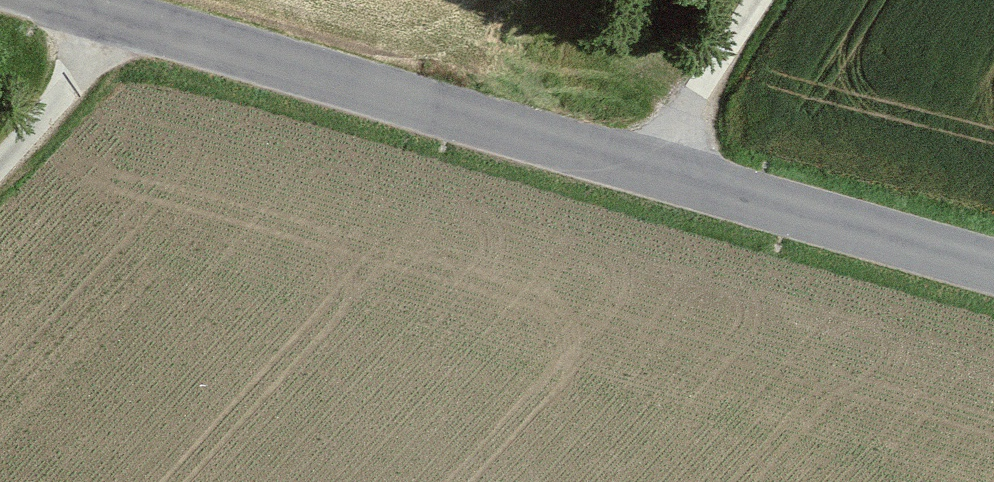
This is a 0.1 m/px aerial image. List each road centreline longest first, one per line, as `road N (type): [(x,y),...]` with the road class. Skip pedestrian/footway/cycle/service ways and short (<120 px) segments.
road 1 (unclassified): [(993,265),(82,0)]
road 2 (track): [(759,0),(649,168)]
road 3 (track): [(0,151),(127,12)]

